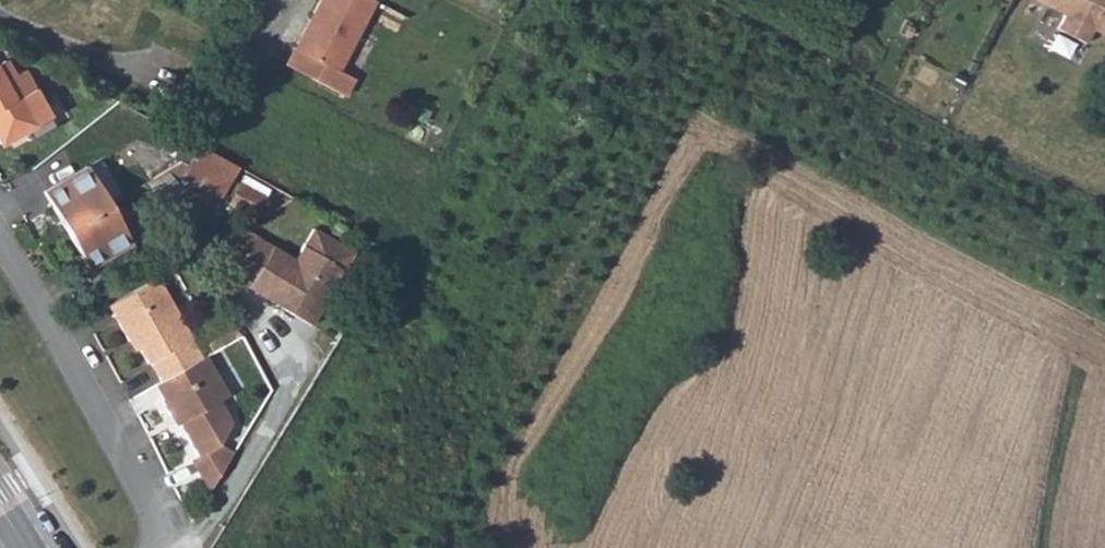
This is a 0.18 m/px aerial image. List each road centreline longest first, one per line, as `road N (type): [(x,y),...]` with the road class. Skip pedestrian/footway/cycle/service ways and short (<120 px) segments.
road 1 (residential): [(152,547),(151,508),(0,224)]

